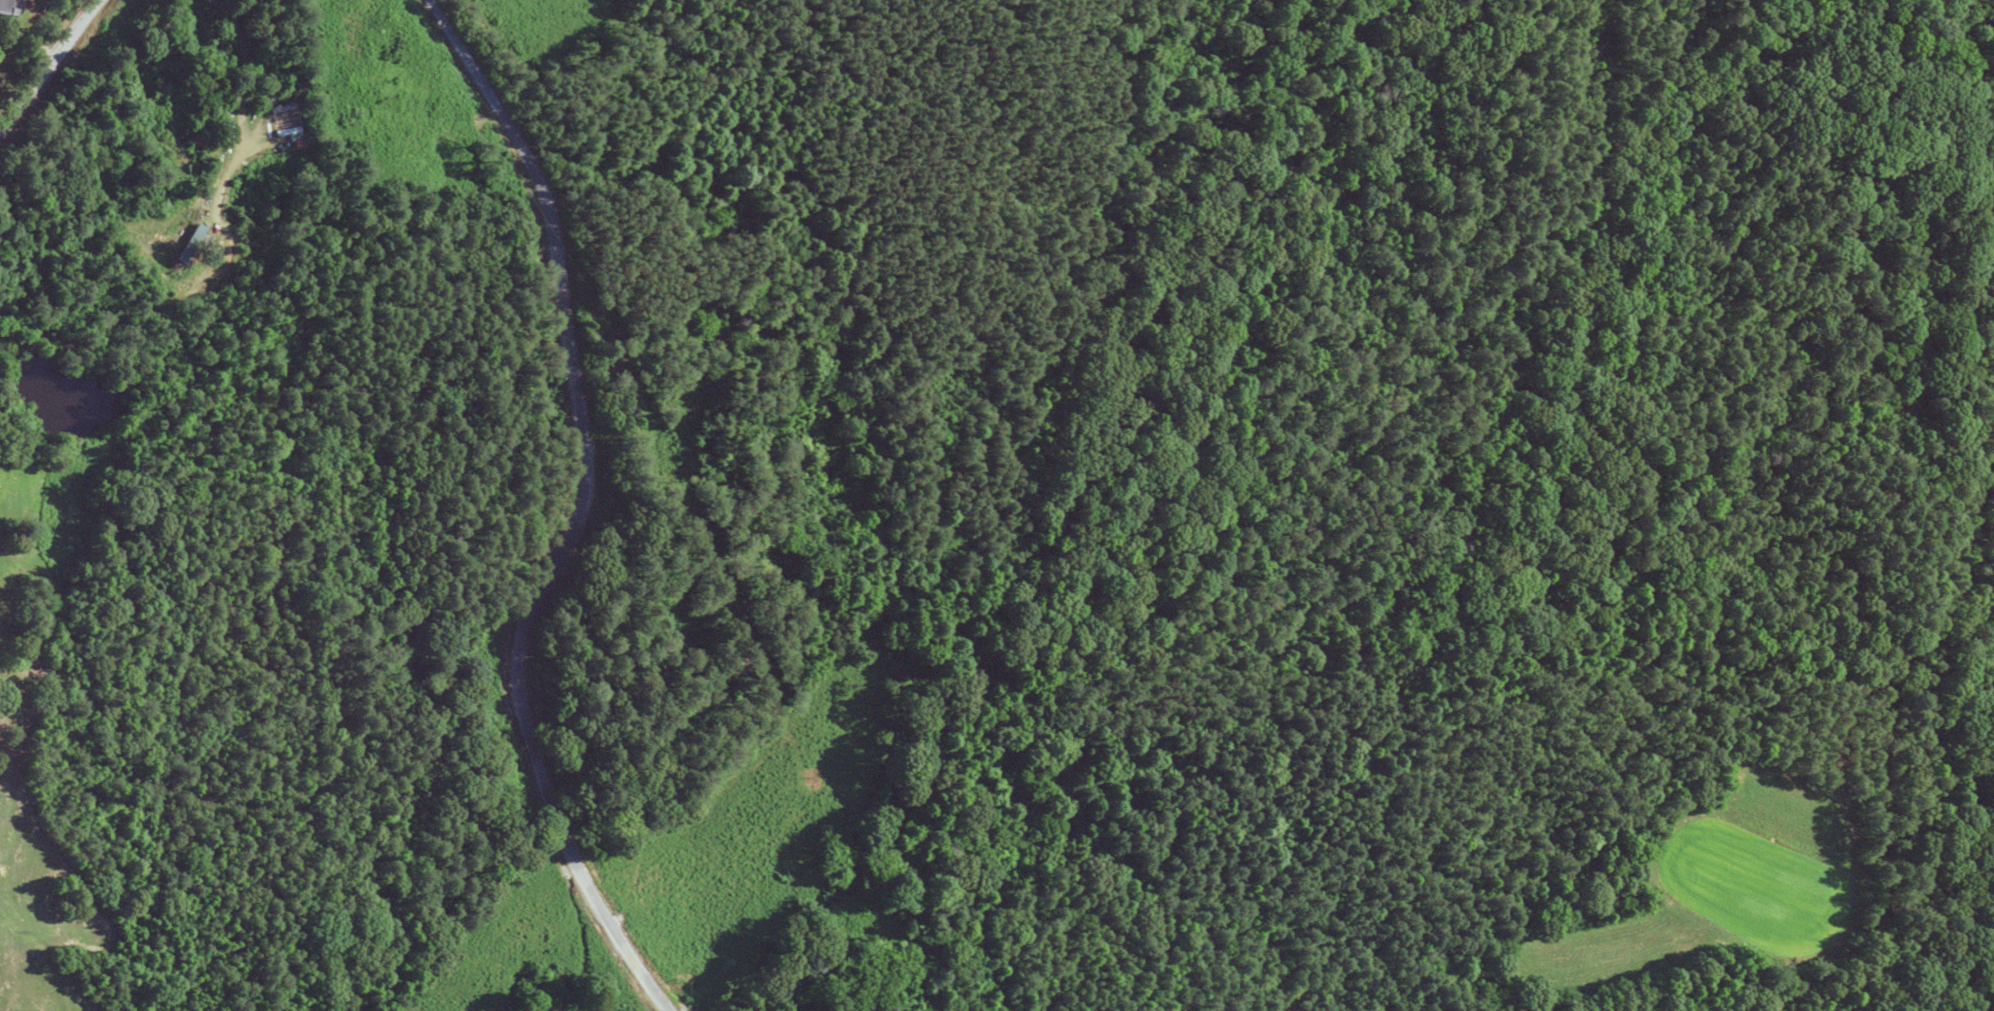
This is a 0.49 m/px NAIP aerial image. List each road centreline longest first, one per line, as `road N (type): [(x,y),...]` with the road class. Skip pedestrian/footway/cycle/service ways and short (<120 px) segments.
road 1 (residential): [(669,1010),(613,934),(531,758),(514,638),(574,515),(607,325),(566,164),(480,0)]
road 2 (residential): [(1507,1010),(1815,895),(1892,822),(1966,654)]
road 3 (residential): [(0,139),(83,0)]

